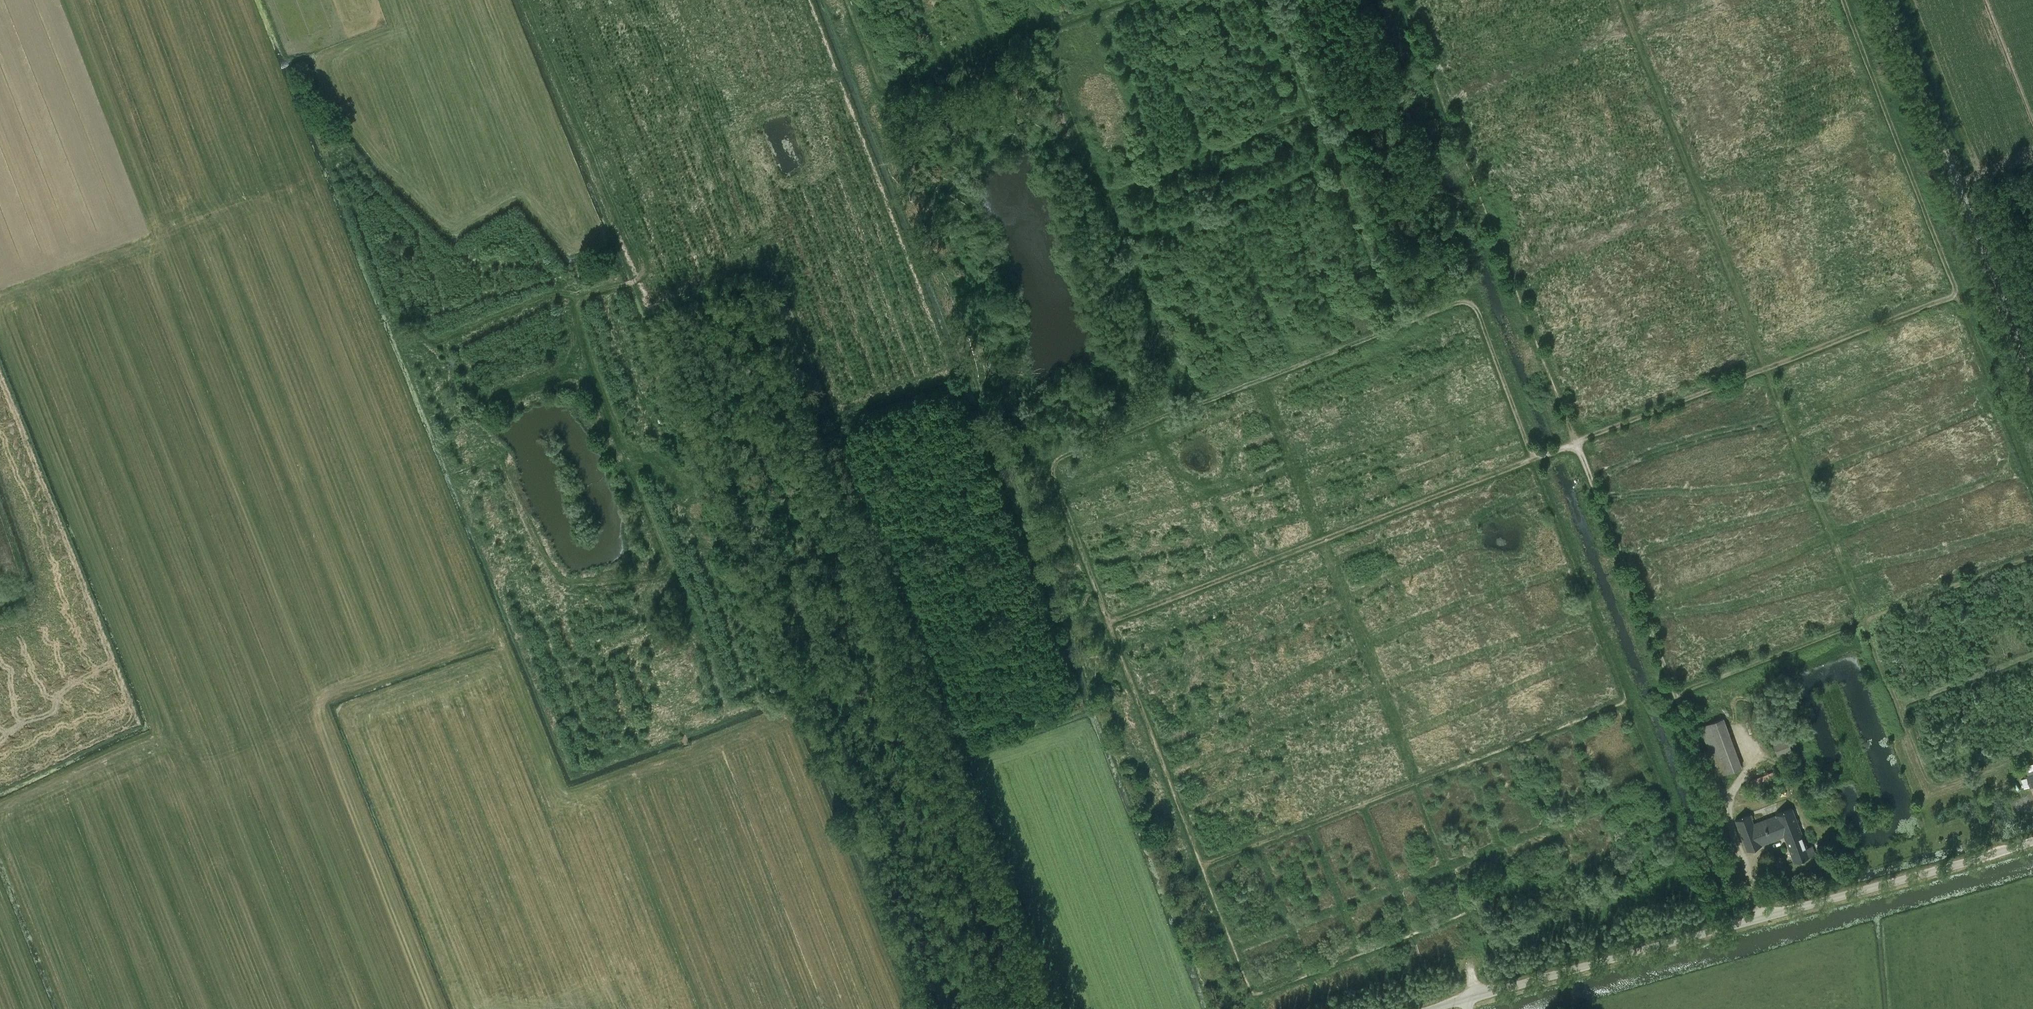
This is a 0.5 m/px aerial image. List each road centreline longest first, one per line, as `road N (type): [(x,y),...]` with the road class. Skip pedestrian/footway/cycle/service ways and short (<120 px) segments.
road 1 (unclassified): [(1431,1008),(2032,840)]
road 2 (unclassified): [(2032,375),(1888,0)]

